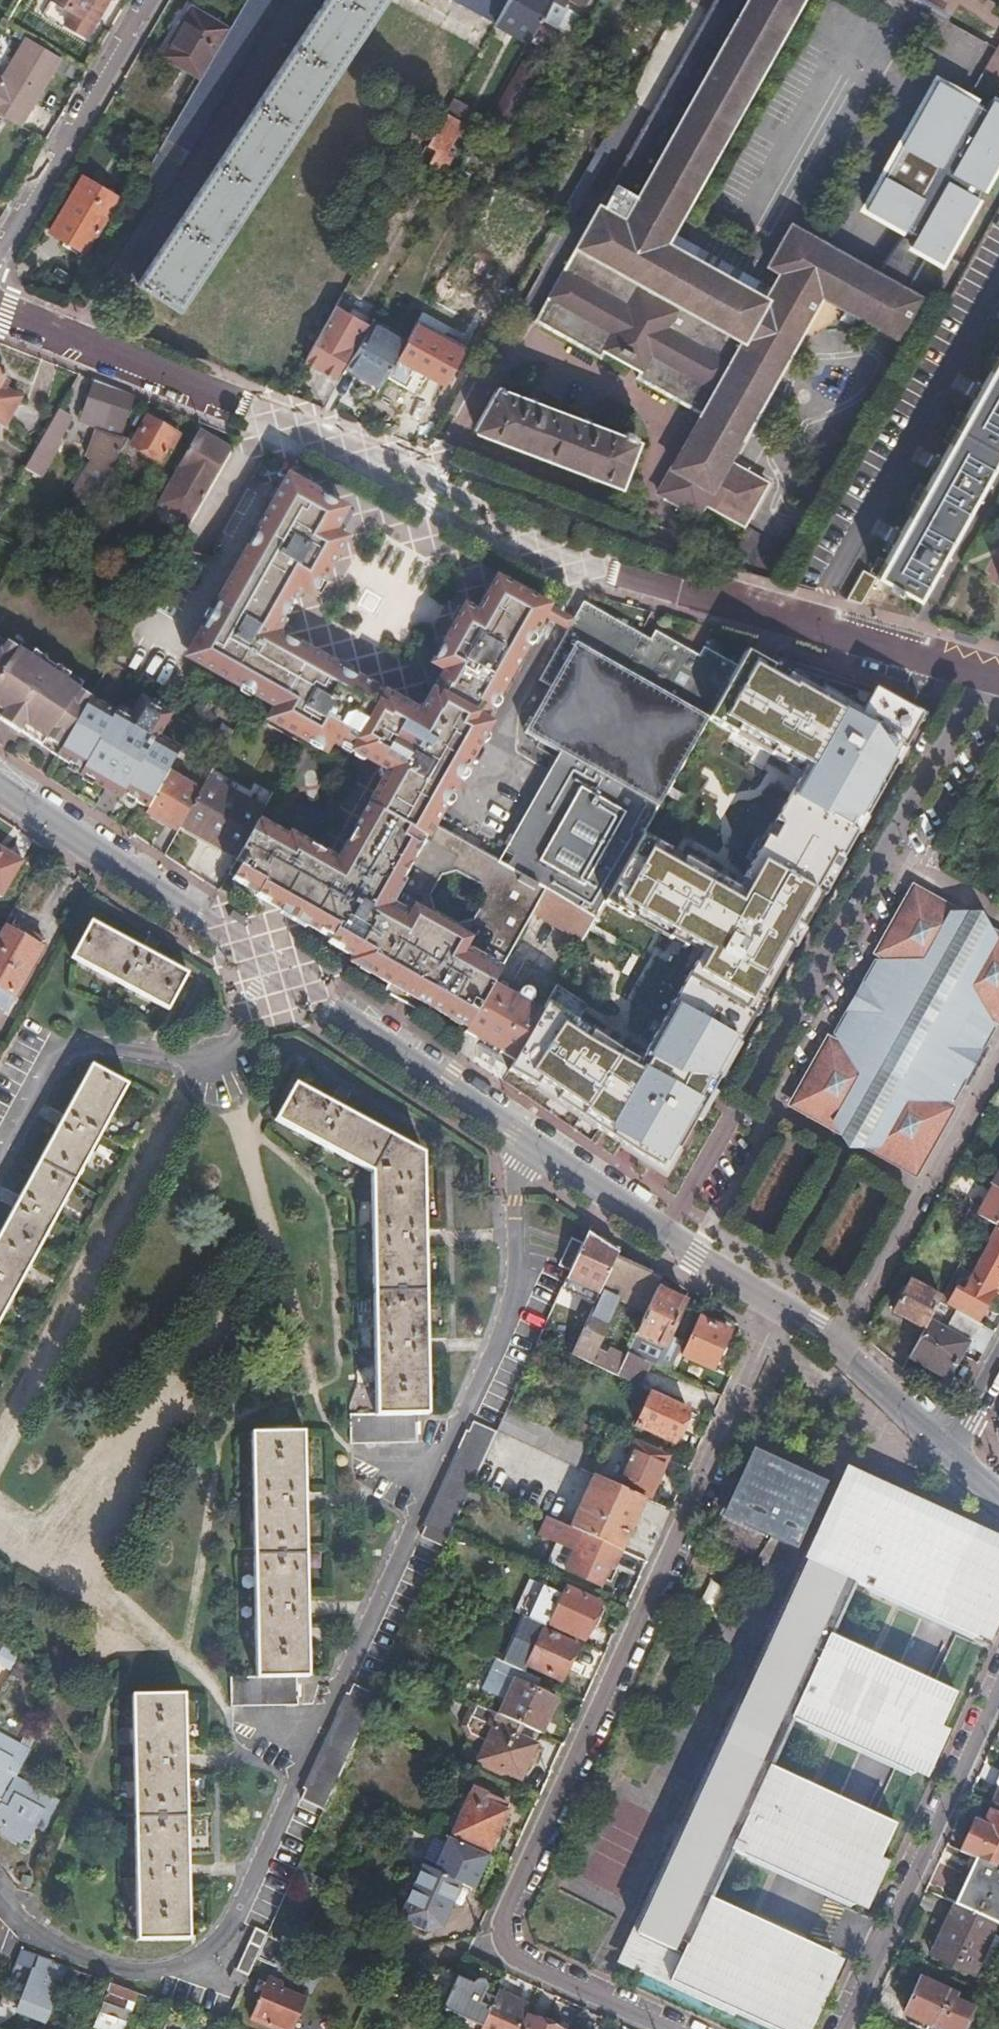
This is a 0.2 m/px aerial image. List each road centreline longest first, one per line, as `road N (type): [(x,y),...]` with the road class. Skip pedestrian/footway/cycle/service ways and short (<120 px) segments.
road 1 (residential): [(782,1307),(505,1911),(502,1940),(520,1962),(667,2028)]
road 2 (residential): [(986,672),(669,1234)]
road 3 (tertiary): [(332,1007),(669,1234)]
road 4 (residential): [(998,274),(807,626)]
road 5 (residential): [(845,2028),(998,1681)]
road 6 (residential): [(301,429),(360,477),(512,556),(608,572)]
road 7 (residential): [(608,572),(379,453),(301,429)]
road 8 (residential): [(145,0),(0,247)]
road 9 (residential): [(0,304),(245,404)]
road 10 (tertiary): [(0,784),(199,916)]
road 11 (tertiary): [(782,1307),(949,1449)]
road 12 (residential): [(608,572),(807,626)]
road 13 (residential): [(807,626),(986,672)]
road 14 (residential): [(199,916),(332,1007)]
road 15 (tertiary): [(669,1234),(782,1307)]

